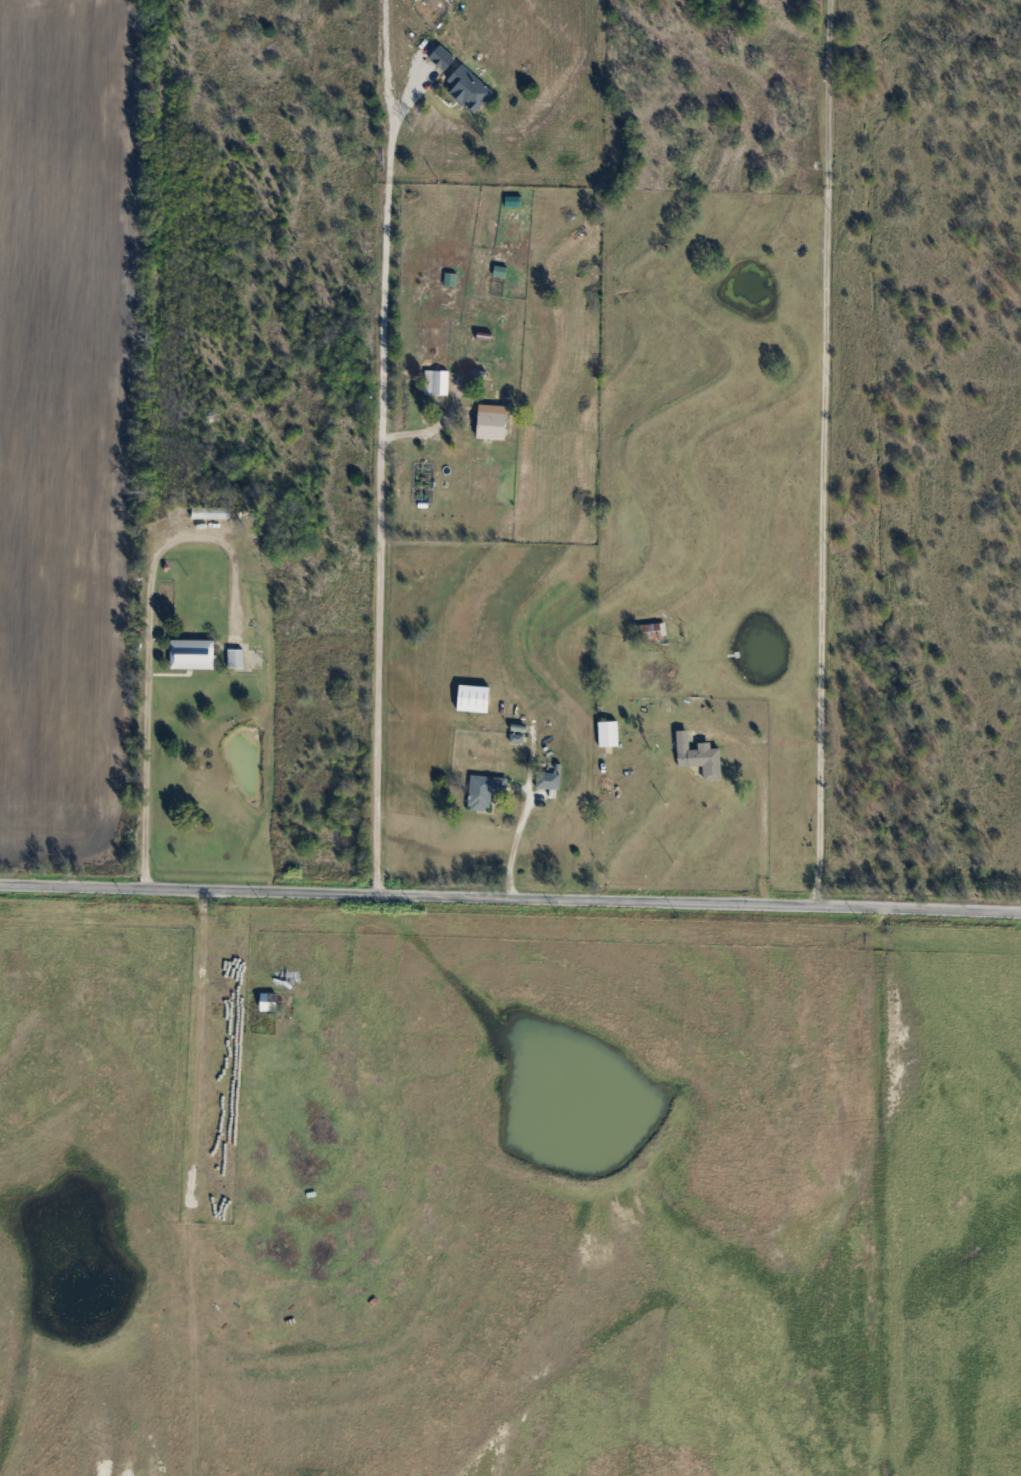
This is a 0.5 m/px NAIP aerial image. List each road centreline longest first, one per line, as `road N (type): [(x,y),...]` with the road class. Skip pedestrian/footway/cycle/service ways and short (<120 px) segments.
road 1 (residential): [(1020,917),(0,886)]

